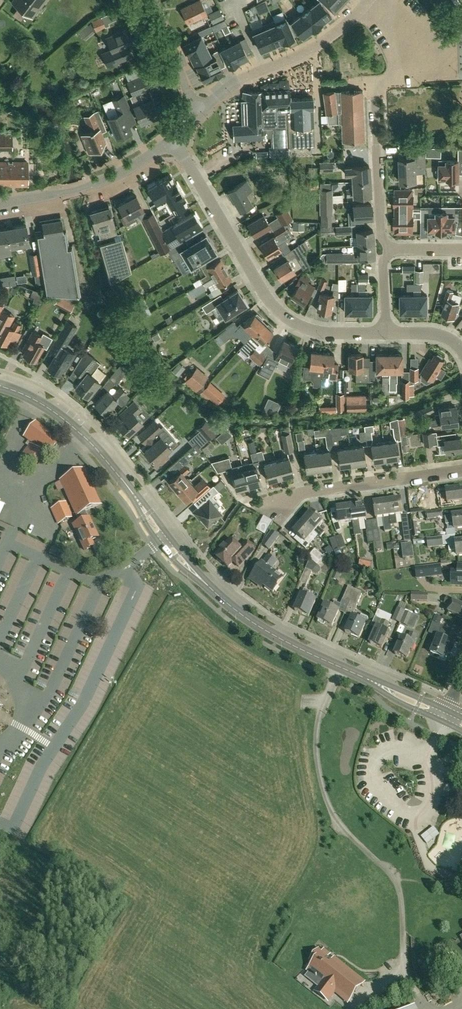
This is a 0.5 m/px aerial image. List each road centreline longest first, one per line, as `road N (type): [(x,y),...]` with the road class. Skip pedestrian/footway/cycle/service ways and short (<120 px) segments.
road 1 (secondary): [(0,386),(49,408),(91,443),(234,611),(288,646),(445,713)]
road 2 (residential): [(387,333),(308,331),(271,306),(173,138)]
road 3 (residential): [(275,507),(304,495),(461,471)]
road 4 (residential): [(0,205),(108,179),(173,138)]
road 5 (residential): [(387,250),(375,83)]
road 6 (residential): [(201,111),(238,80),(314,48)]
road 7 (residential): [(201,111),(153,0)]

